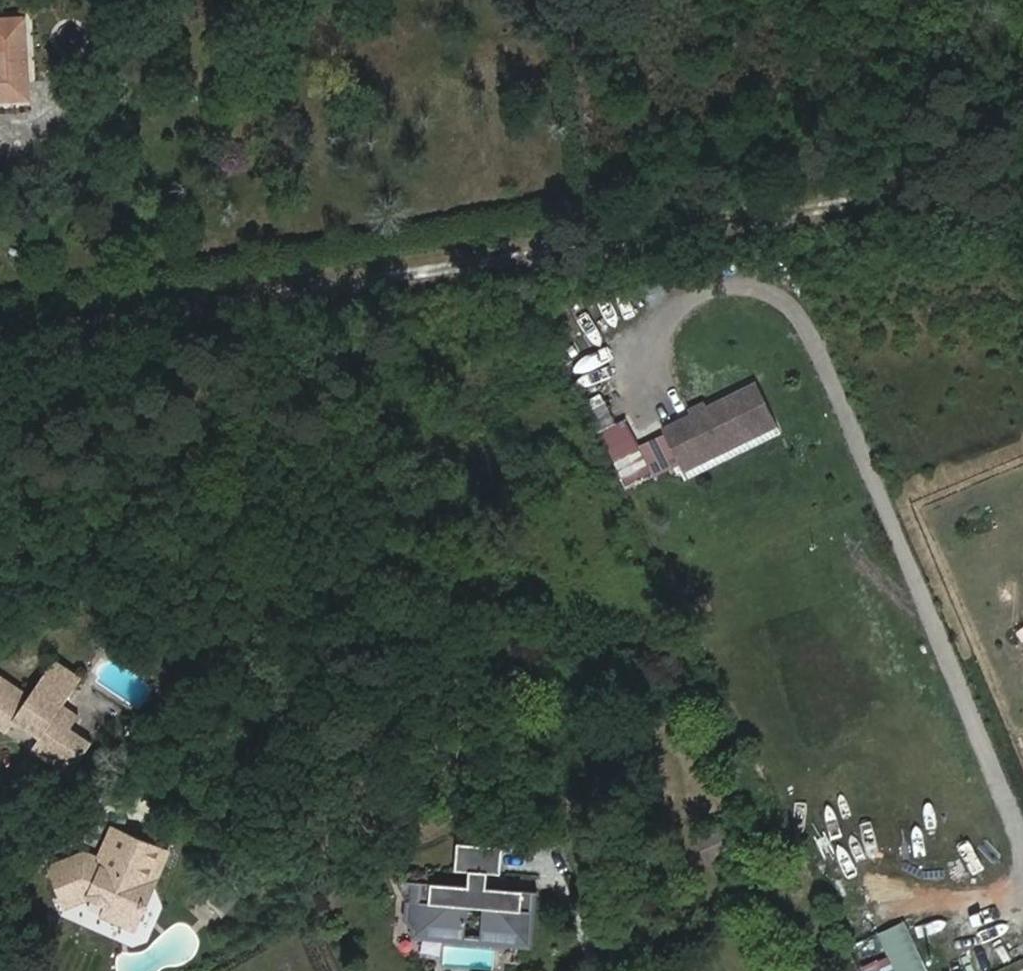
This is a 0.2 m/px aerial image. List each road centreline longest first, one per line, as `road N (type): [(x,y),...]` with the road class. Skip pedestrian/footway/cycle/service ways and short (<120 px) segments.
road 1 (residential): [(0,343),(1022,170)]

